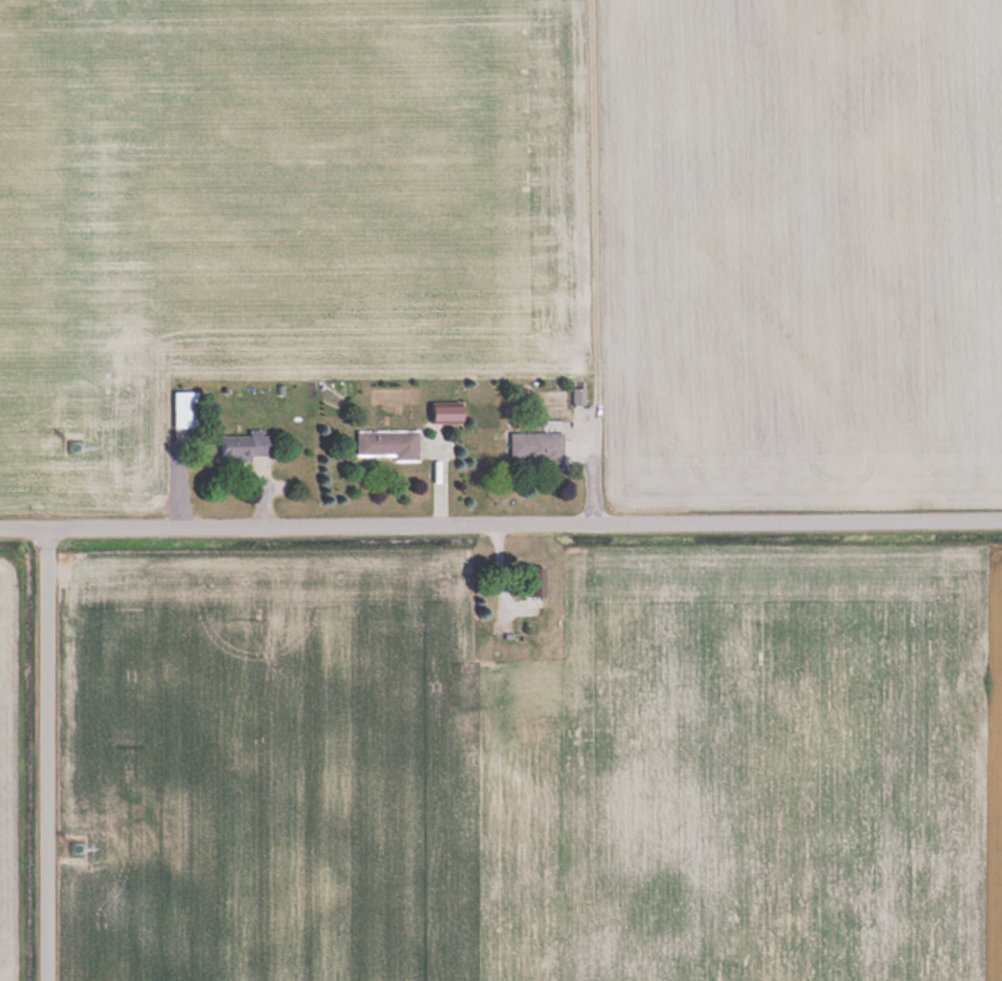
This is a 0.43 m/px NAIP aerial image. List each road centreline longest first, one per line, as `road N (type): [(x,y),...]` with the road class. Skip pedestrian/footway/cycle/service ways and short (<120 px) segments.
road 1 (residential): [(1001,524),(0,535)]
road 2 (residential): [(51,980),(51,535)]

